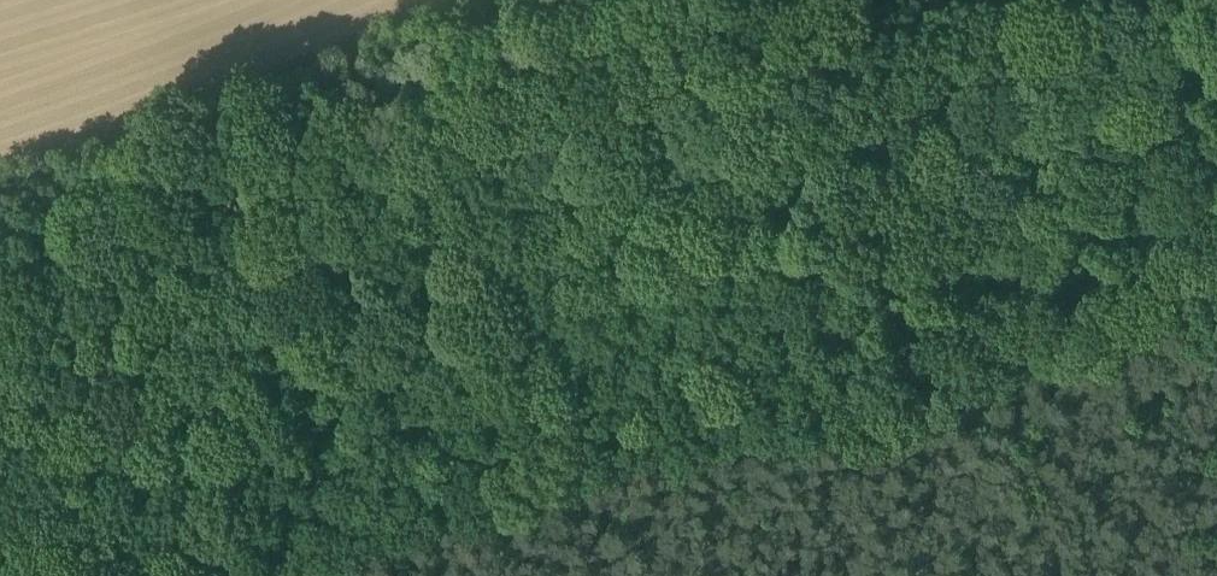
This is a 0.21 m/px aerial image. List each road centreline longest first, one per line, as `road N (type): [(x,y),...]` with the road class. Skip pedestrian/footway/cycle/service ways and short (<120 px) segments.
road 1 (track): [(0,260),(988,0)]
road 2 (track): [(1011,364),(1057,575)]

